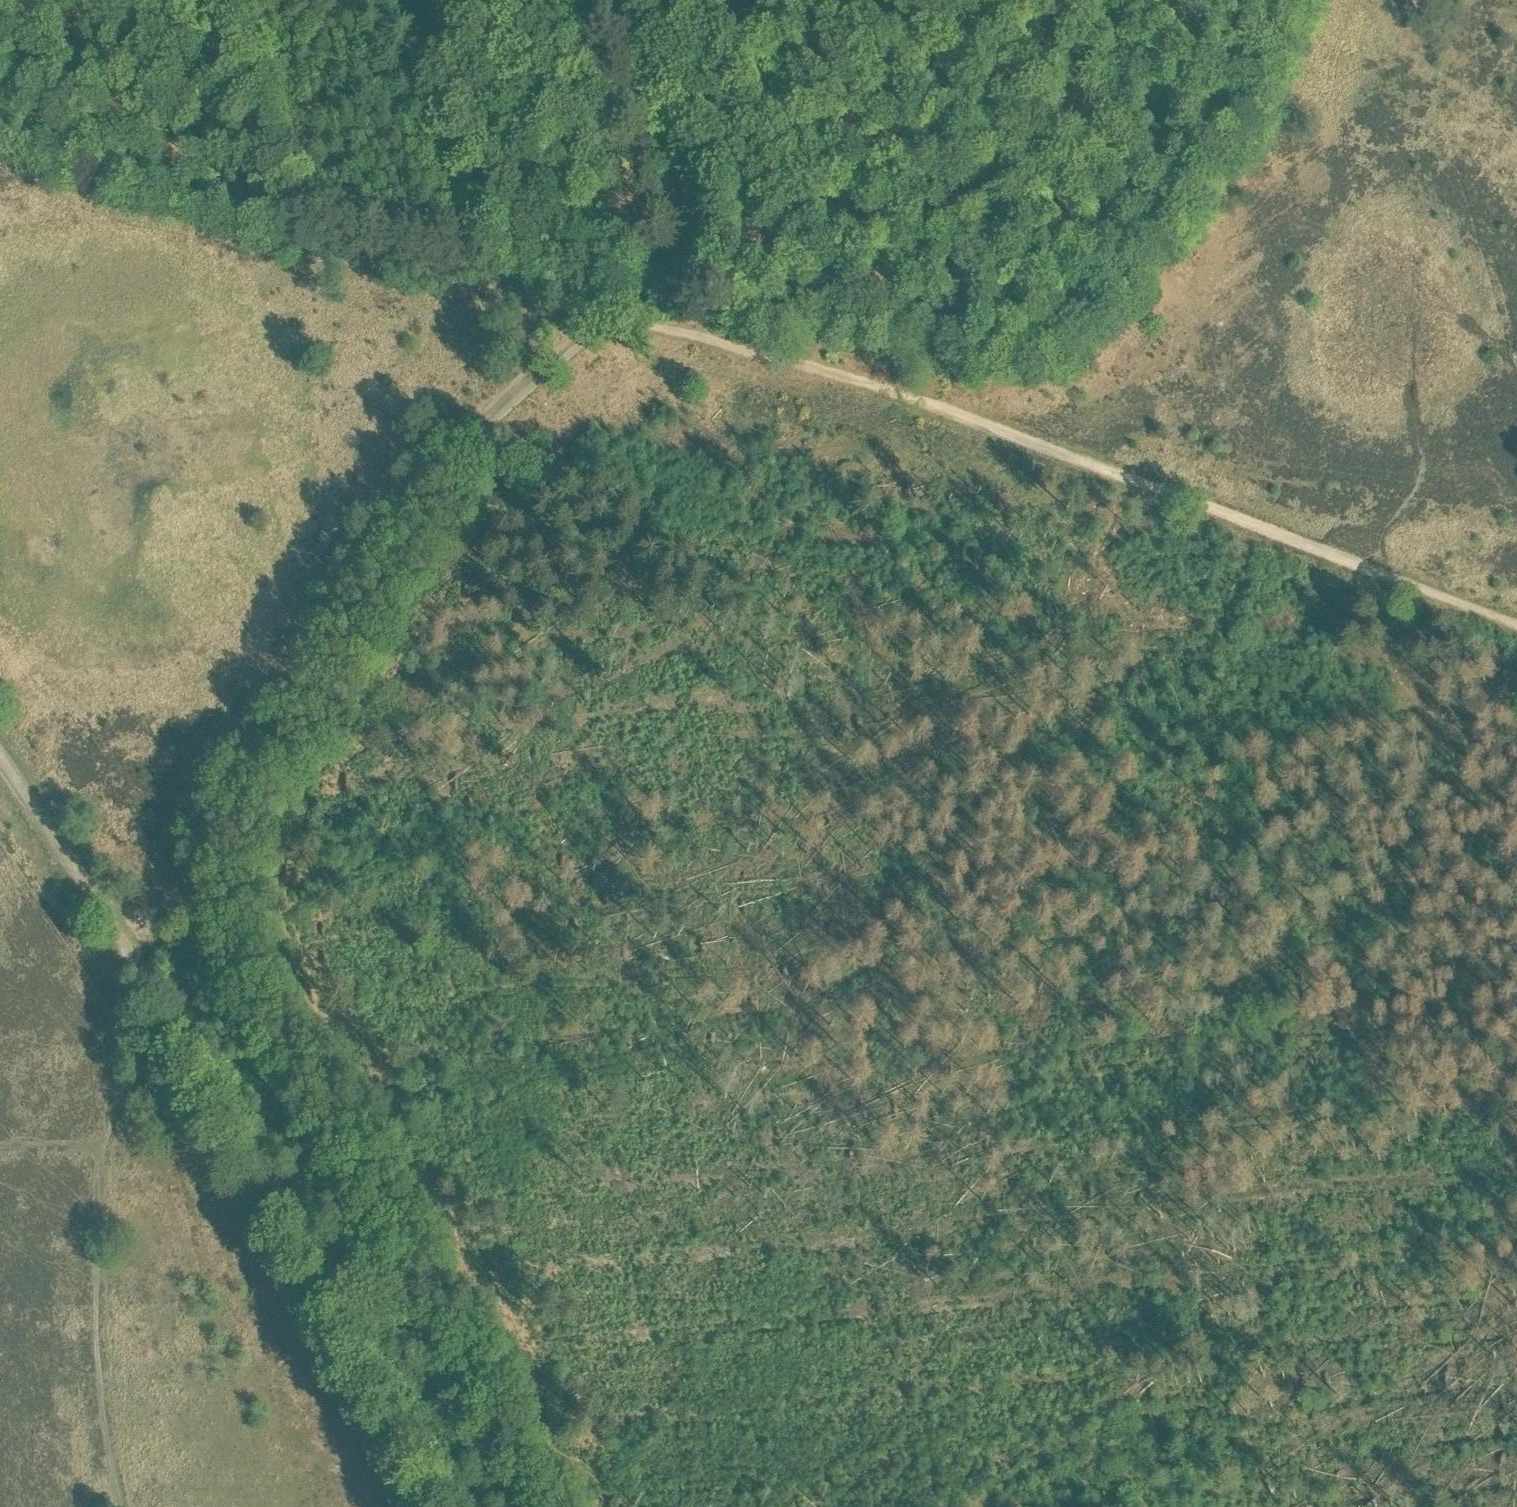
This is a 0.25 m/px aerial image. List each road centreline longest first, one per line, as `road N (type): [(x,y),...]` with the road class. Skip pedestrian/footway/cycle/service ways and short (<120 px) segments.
road 1 (track): [(449,1506),(283,1204),(0,754)]

